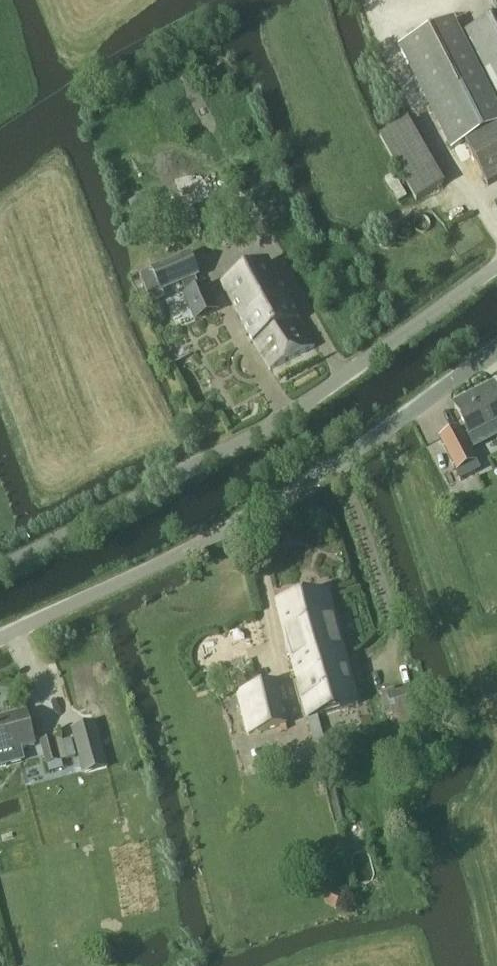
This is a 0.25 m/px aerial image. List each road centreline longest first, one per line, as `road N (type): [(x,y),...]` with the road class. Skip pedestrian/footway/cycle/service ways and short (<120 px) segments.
road 1 (unclassified): [(0,567),(280,420),(496,268)]
road 2 (tertiary): [(0,637),(244,520),(496,346)]

